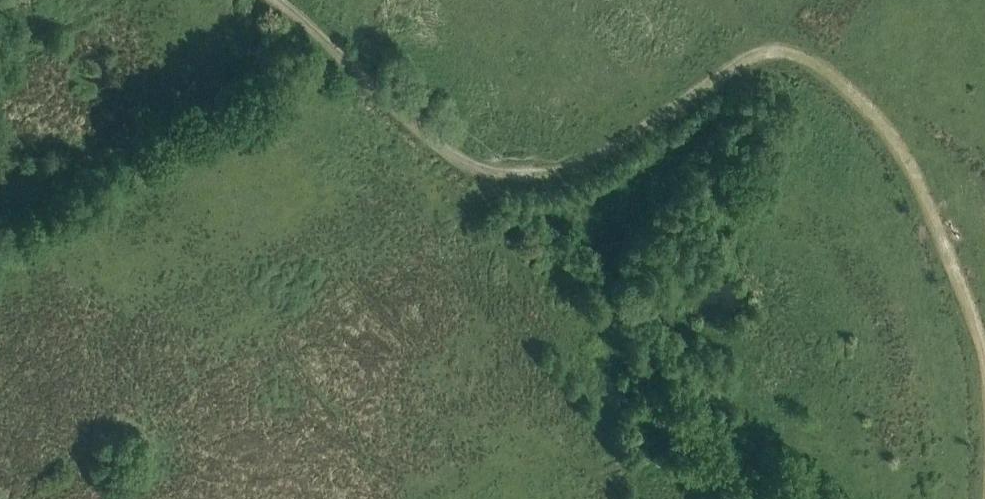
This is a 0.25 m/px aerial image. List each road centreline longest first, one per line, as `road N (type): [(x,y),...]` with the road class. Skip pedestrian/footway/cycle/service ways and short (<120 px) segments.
road 1 (track): [(984,352),(905,156),(854,97),(810,63),(767,56),(586,166),(505,176),(455,159),(270,0)]

